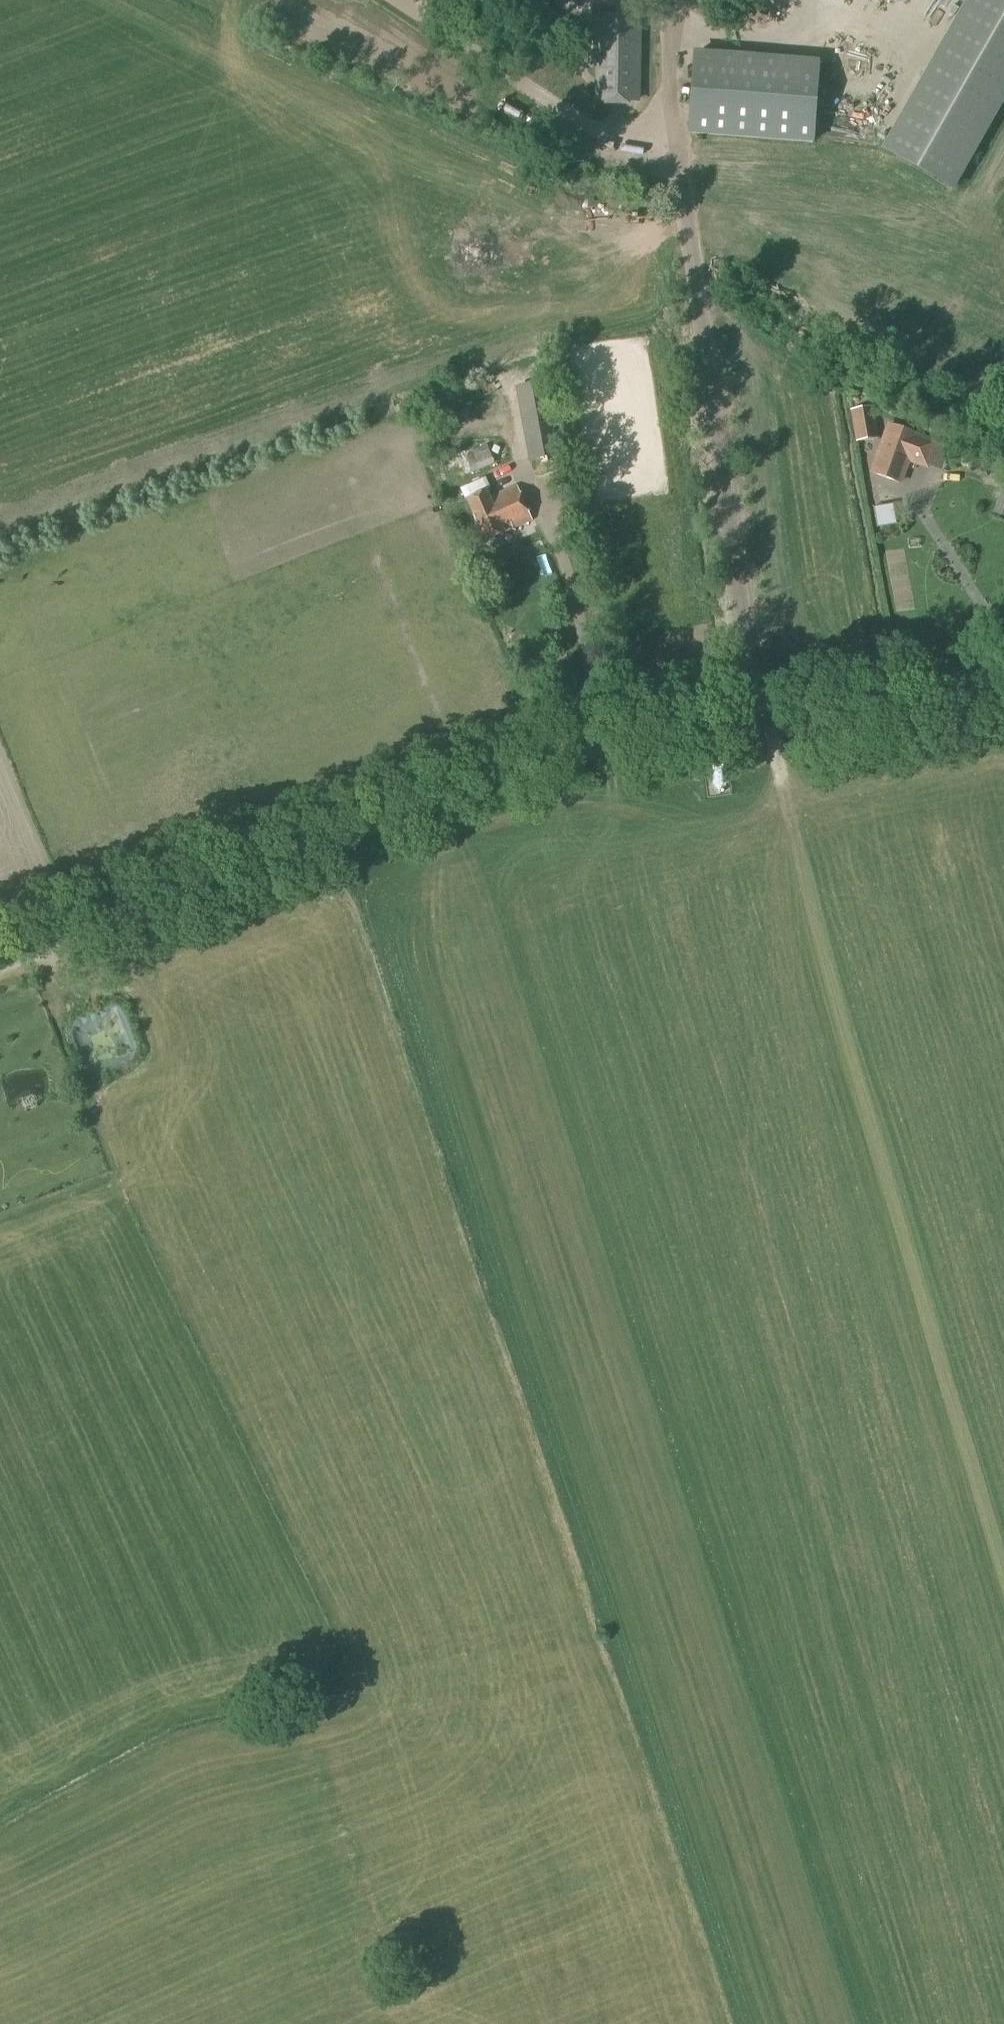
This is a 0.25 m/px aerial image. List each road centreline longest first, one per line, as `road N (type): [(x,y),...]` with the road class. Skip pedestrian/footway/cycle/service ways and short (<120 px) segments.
road 1 (unclassified): [(0,964),(562,755),(757,725),(999,704)]

